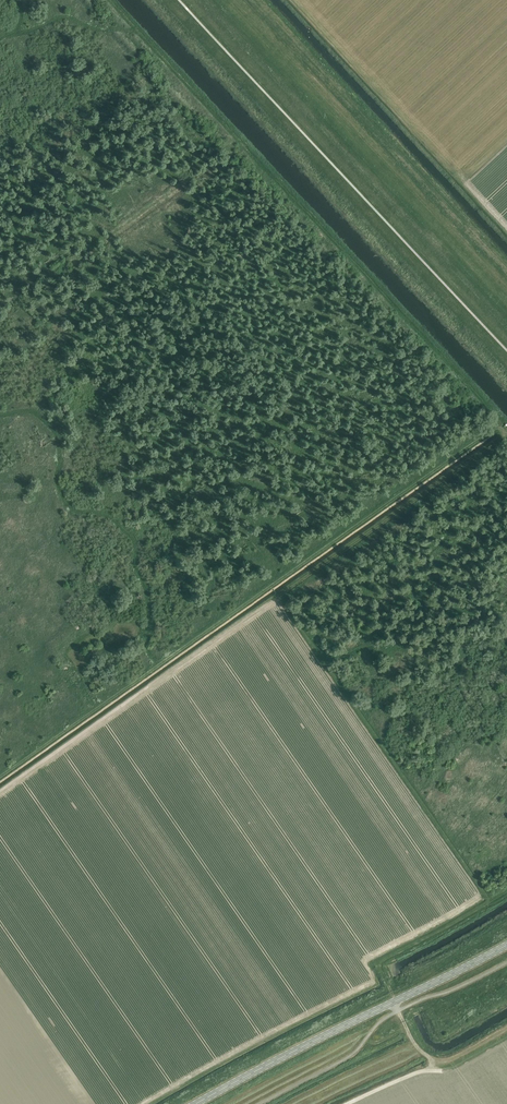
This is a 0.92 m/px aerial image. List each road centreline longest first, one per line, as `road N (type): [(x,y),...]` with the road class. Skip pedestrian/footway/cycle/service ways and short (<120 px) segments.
road 1 (secondary): [(195,1103),(506,945)]
road 2 (track): [(489,902),(379,964),(410,1036),(432,1060),(452,1060),(506,1029)]

